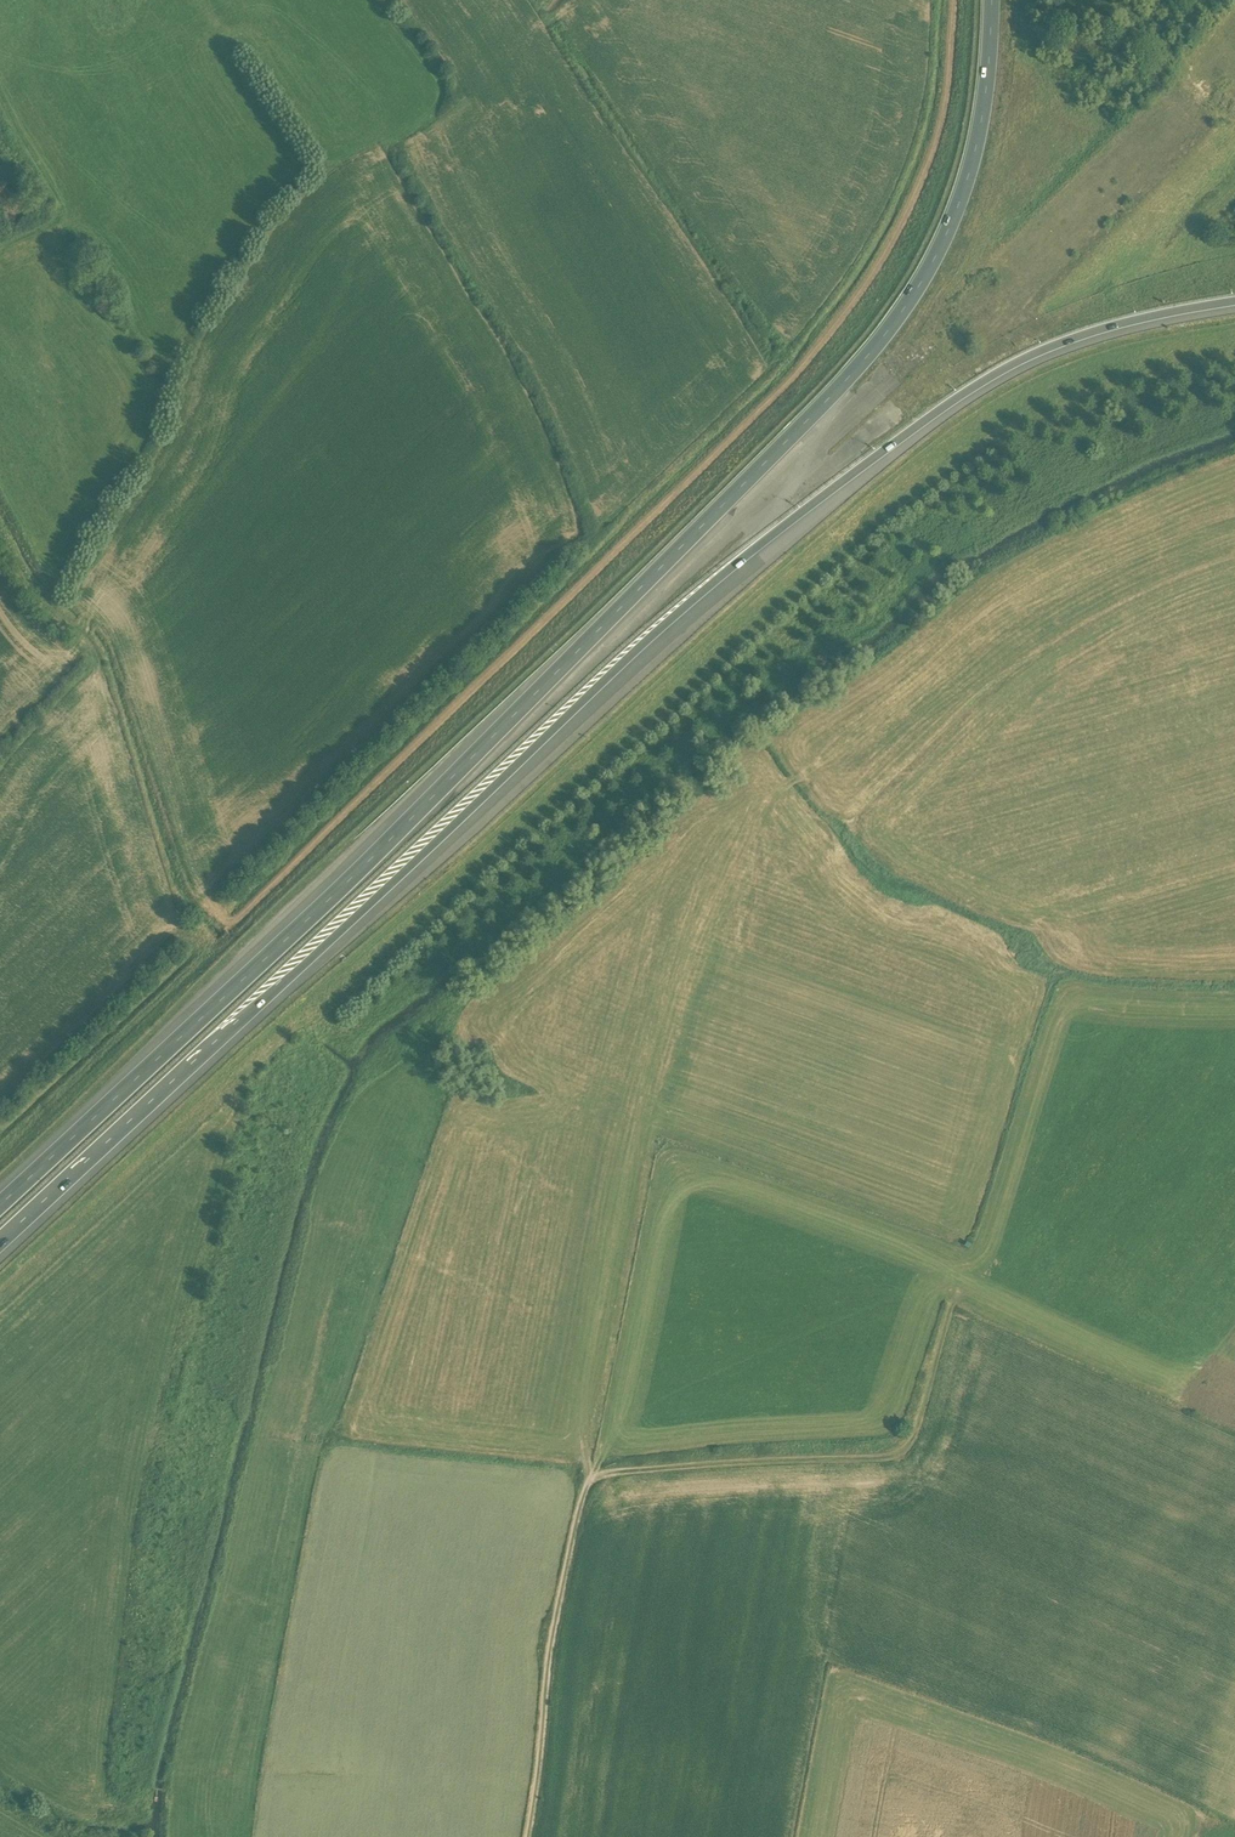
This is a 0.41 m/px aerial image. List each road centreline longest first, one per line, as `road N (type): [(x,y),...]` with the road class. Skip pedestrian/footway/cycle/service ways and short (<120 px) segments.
road 1 (motorway): [(992,0),(975,149),(959,204),(910,302),(825,404),(384,846),(0,1207)]
road 2 (motorway): [(0,1243),(638,648),(868,462),(1032,354),(1108,327),(1234,300)]
road 3 (track): [(1176,1395),(992,1304),(955,1298),(917,1423),(901,1448),(592,1475),(552,1639),(527,1836)]
road 4 (track): [(0,526),(29,580),(95,653),(175,904)]

